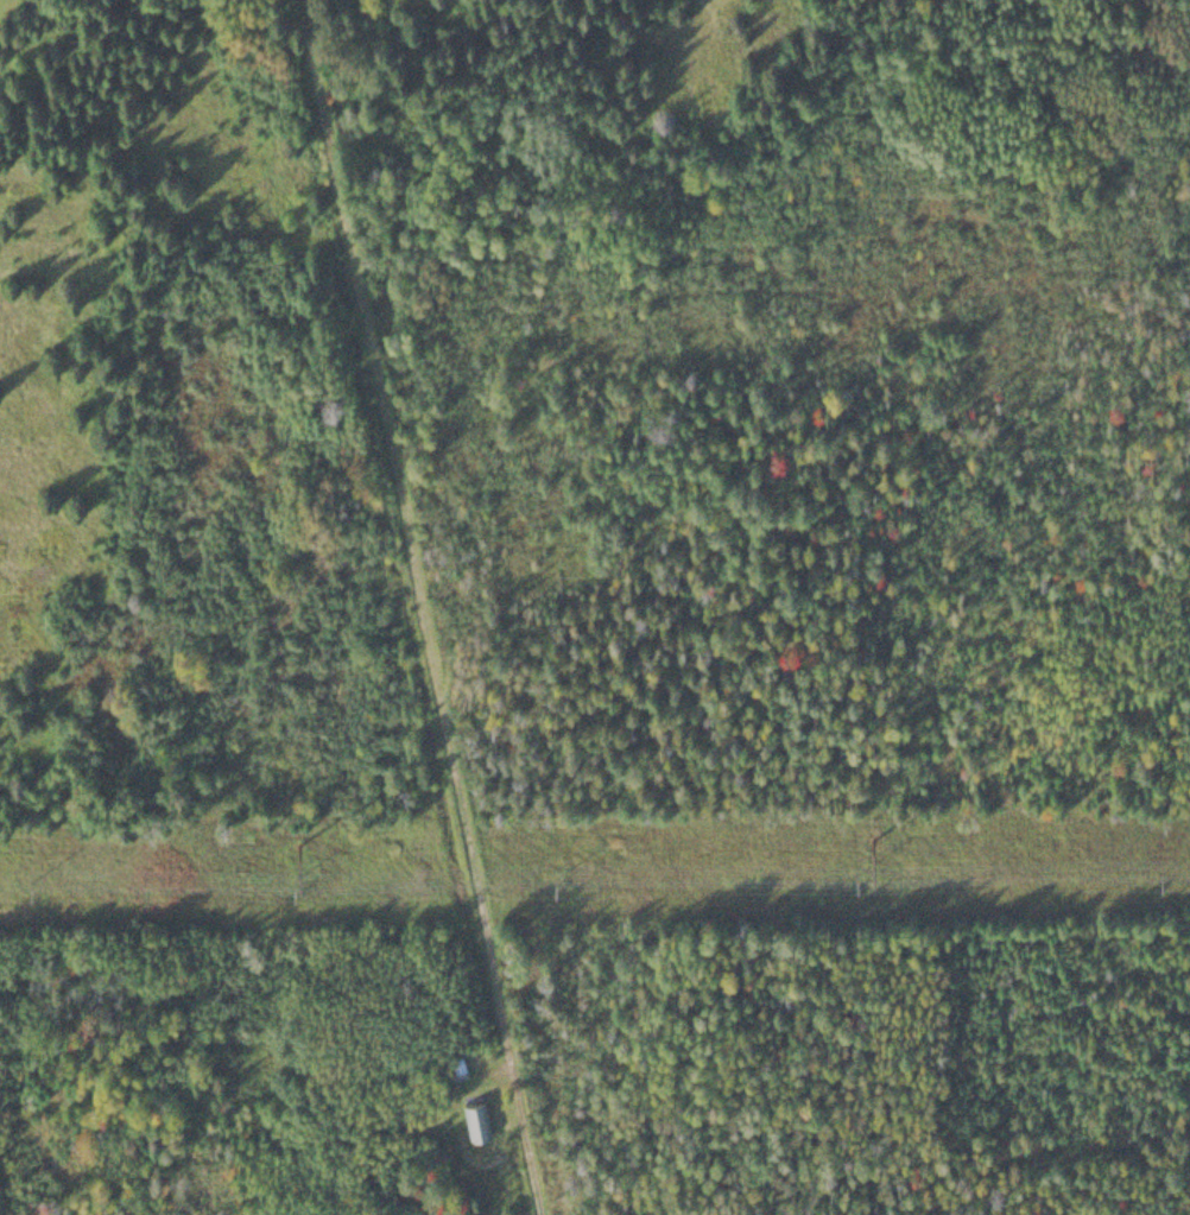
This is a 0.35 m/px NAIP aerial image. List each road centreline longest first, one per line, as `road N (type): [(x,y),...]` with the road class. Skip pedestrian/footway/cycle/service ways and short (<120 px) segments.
road 1 (track): [(539,1214),(304,0)]

